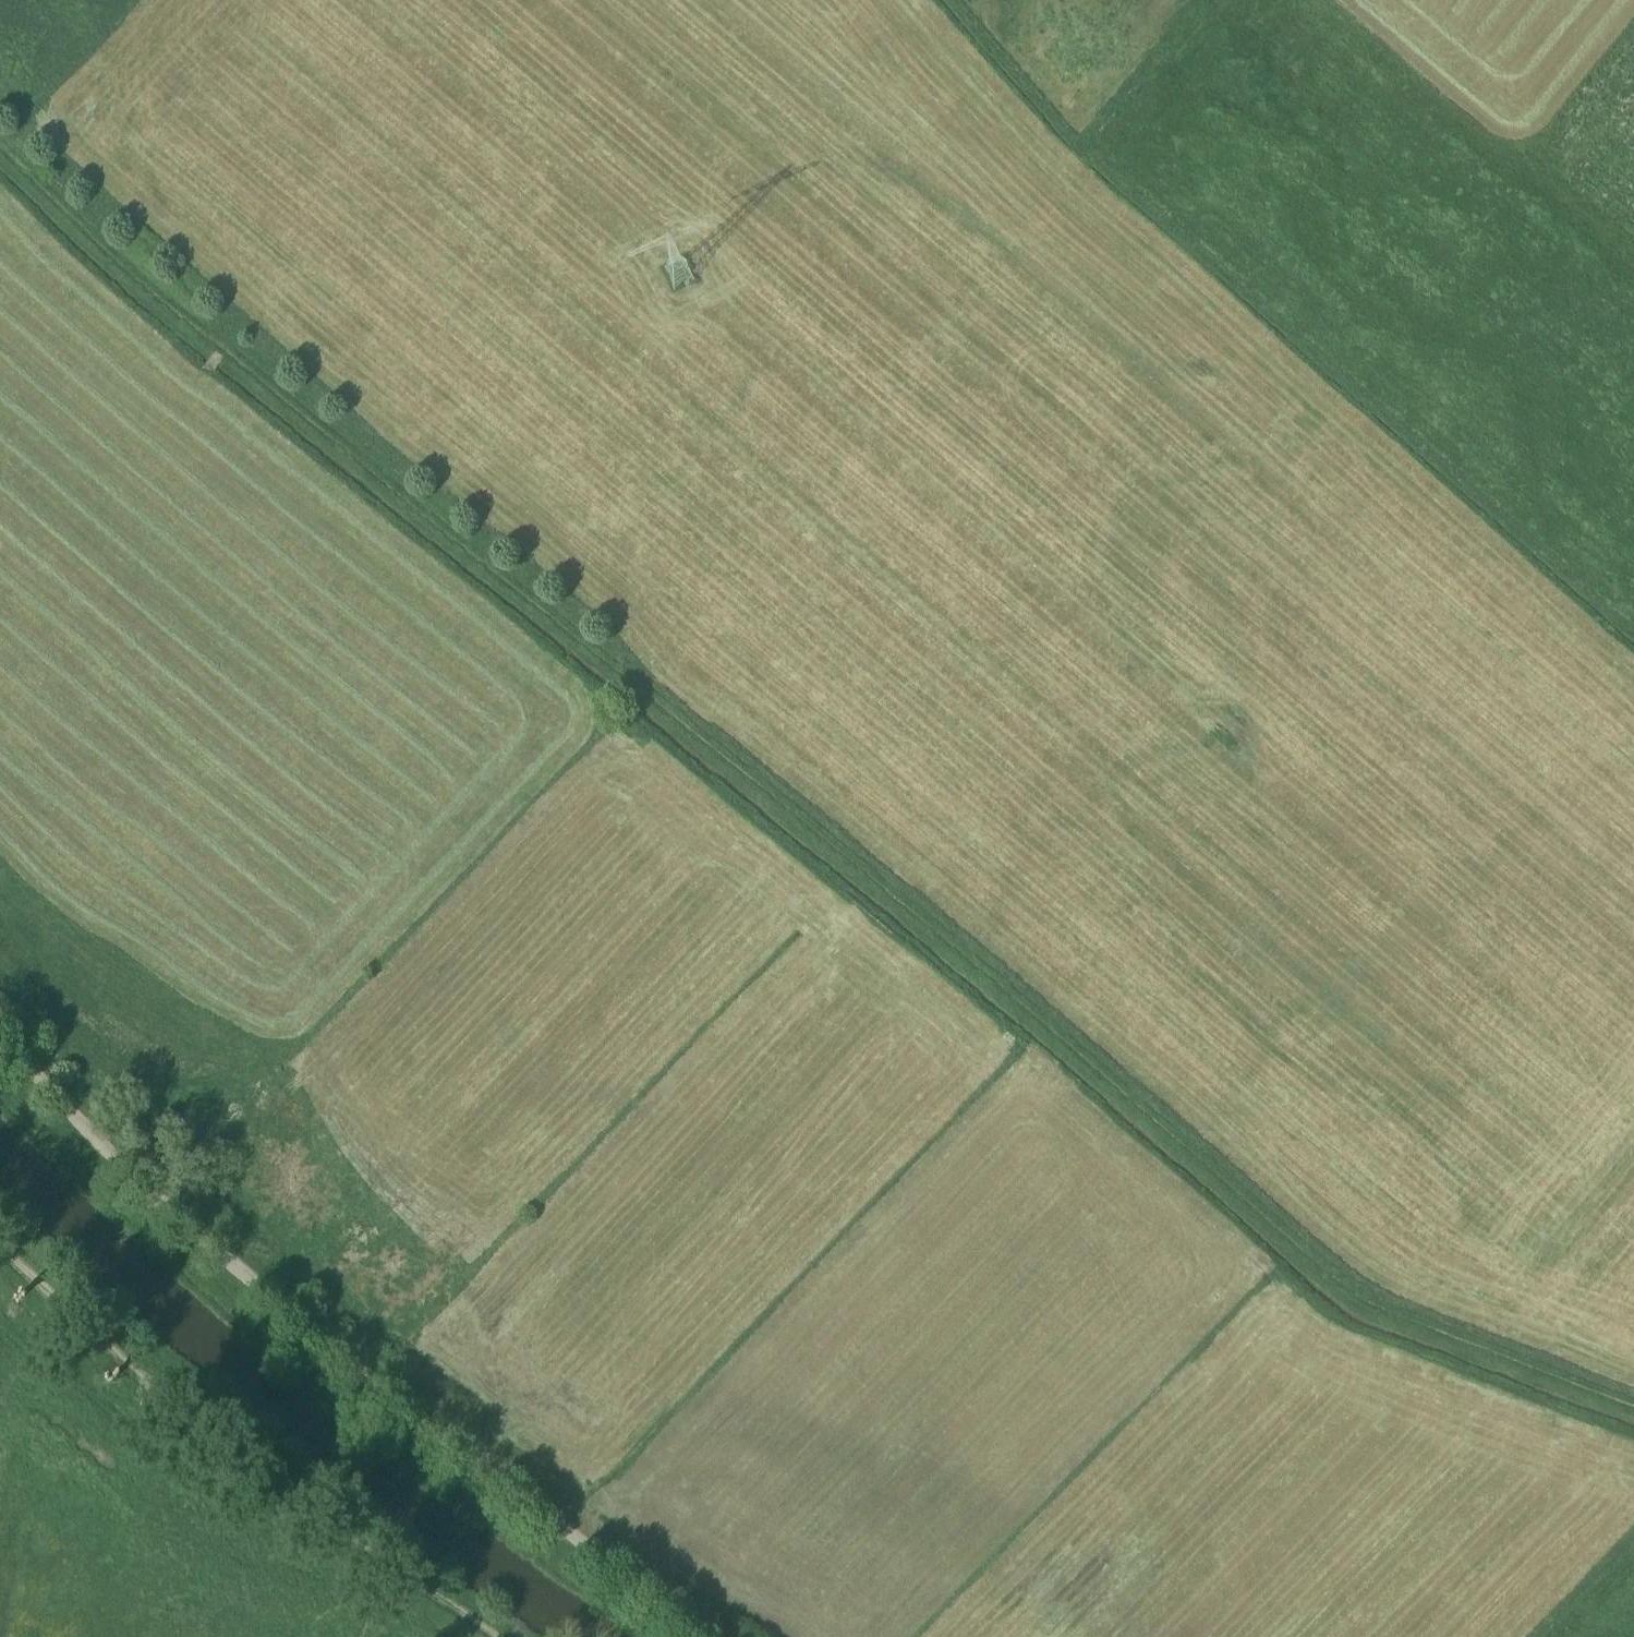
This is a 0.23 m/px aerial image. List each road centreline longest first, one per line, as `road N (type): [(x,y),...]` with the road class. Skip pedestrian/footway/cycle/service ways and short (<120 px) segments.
road 1 (track): [(1633,1405),(1366,1302),(957,944),(118,256),(0,141)]
road 2 (track): [(693,1636),(380,1398),(211,1255),(0,1055)]

